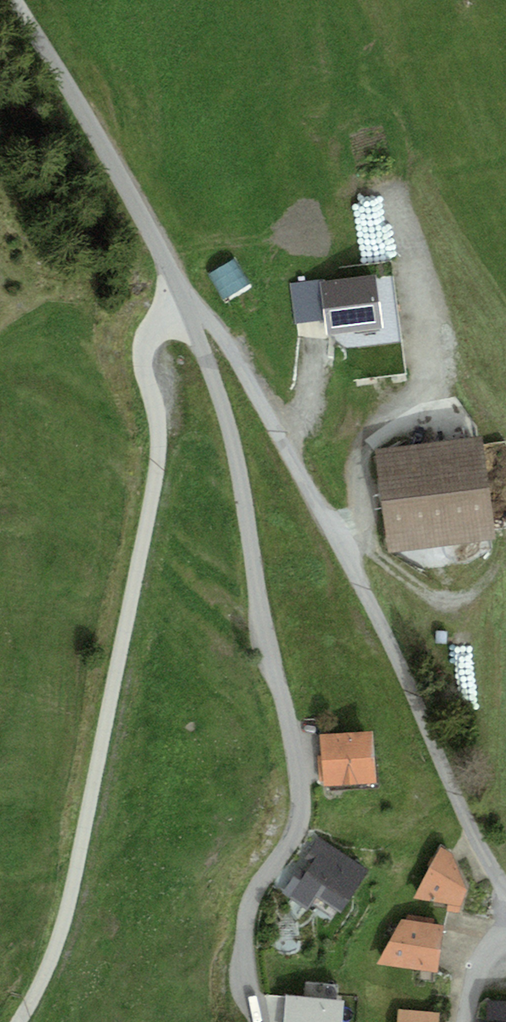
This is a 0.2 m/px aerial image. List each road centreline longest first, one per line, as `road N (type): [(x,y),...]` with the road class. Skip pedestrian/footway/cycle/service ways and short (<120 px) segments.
road 1 (track): [(192,308),(156,322),(145,351),(158,456),(76,877),(52,956),(19,1021)]
road 2 (unclassified): [(258,1021),(244,934),(252,896),(302,822),(304,797),(244,473),(192,308)]
road 3 (unclassified): [(192,308),(374,617),(475,841),(505,889)]
road 4 (unclassified): [(192,308),(26,0)]

